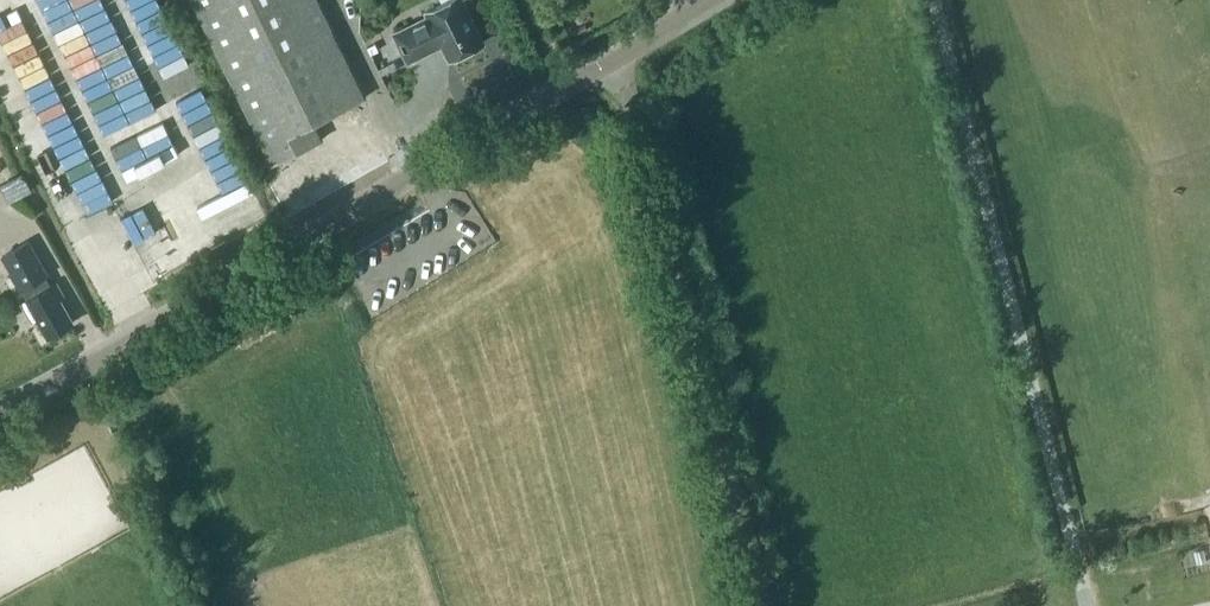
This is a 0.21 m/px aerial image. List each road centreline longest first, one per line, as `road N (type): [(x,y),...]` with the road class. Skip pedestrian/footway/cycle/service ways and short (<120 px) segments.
road 1 (unclassified): [(0,413),(620,55)]
road 2 (unclassified): [(755,605),(620,55)]

